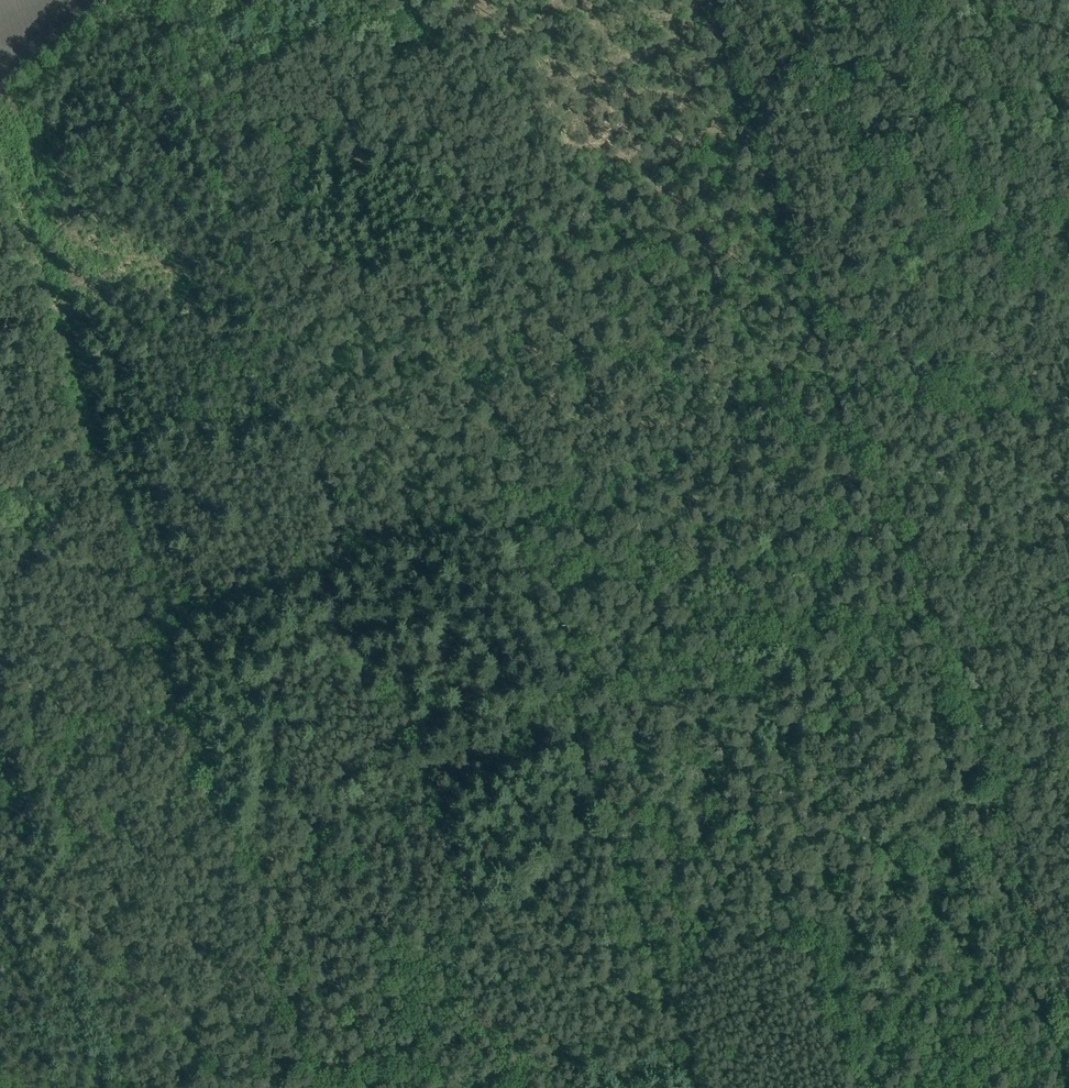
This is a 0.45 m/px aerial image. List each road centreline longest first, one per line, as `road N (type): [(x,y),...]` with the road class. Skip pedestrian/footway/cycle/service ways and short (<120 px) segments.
road 1 (track): [(676,1029),(517,563),(514,409),(525,349),(471,291),(363,0)]
road 2 (track): [(0,88),(107,0)]

